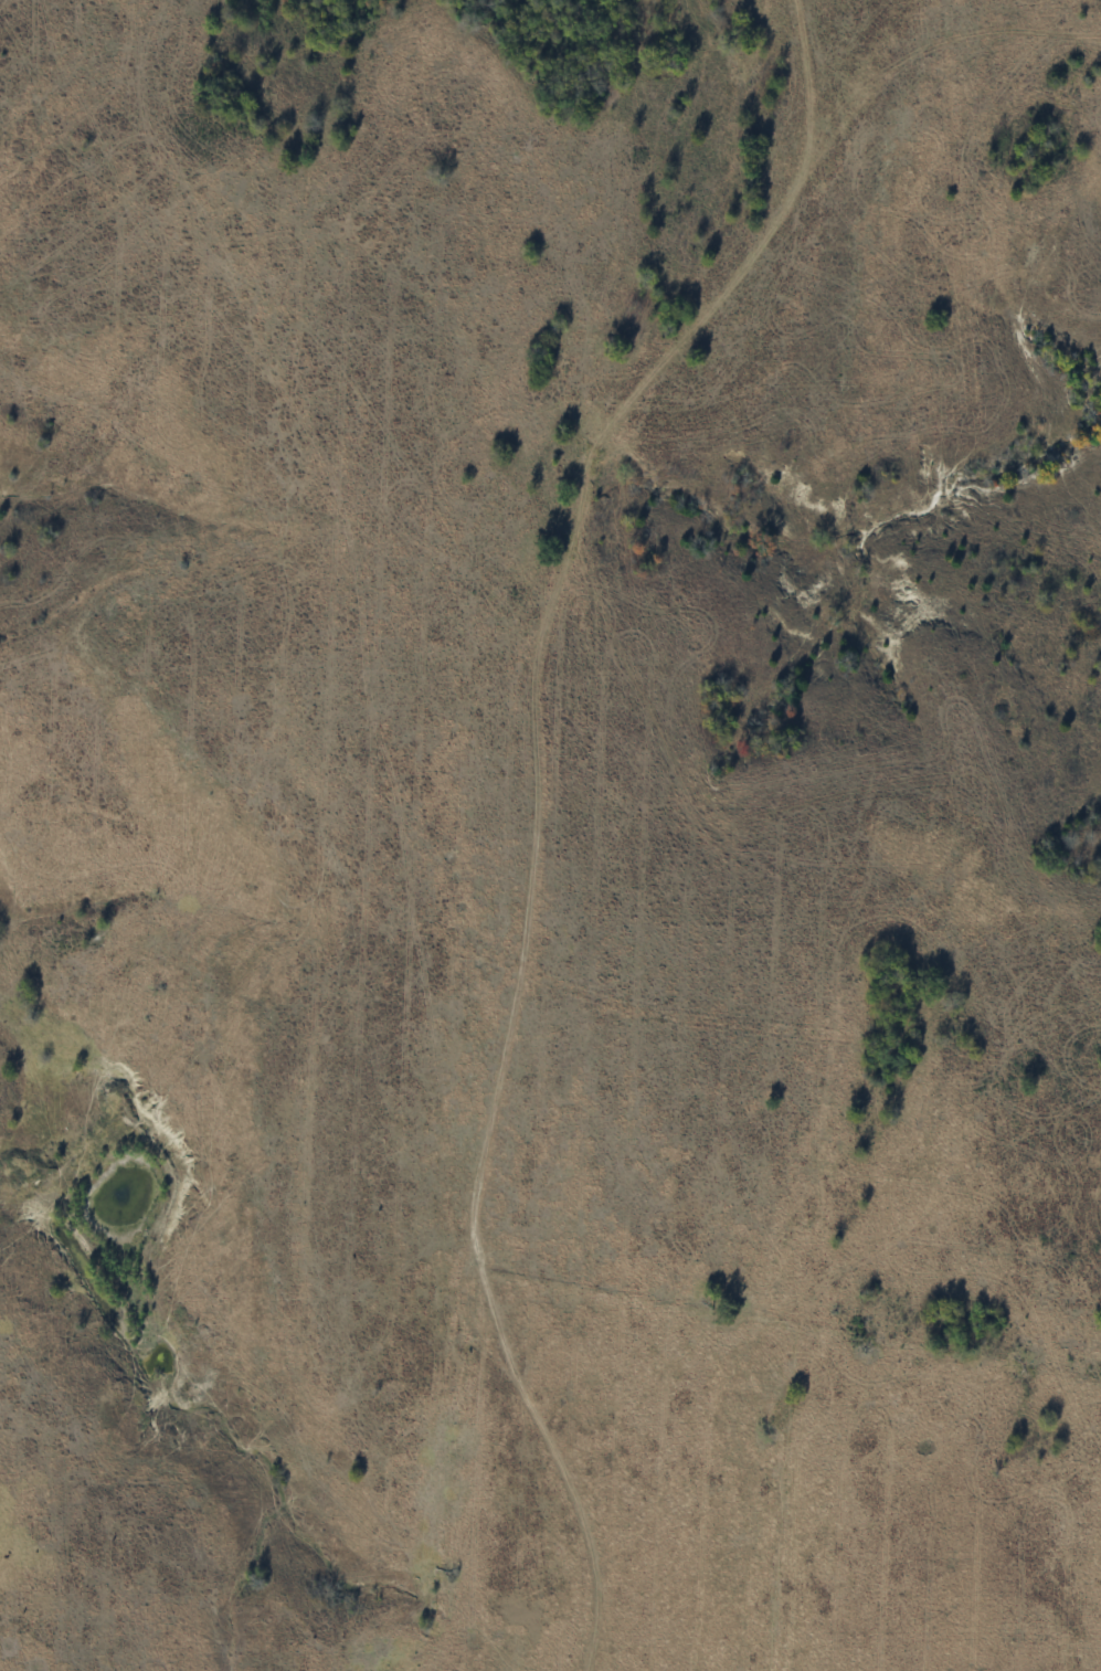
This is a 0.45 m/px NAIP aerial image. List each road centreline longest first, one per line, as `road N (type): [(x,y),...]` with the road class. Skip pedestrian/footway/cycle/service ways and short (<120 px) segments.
road 1 (residential): [(523,1670),(589,1565),(578,1498),(521,1395),(493,1276),(504,1044),(561,607),(747,346),(809,159),(797,0)]

